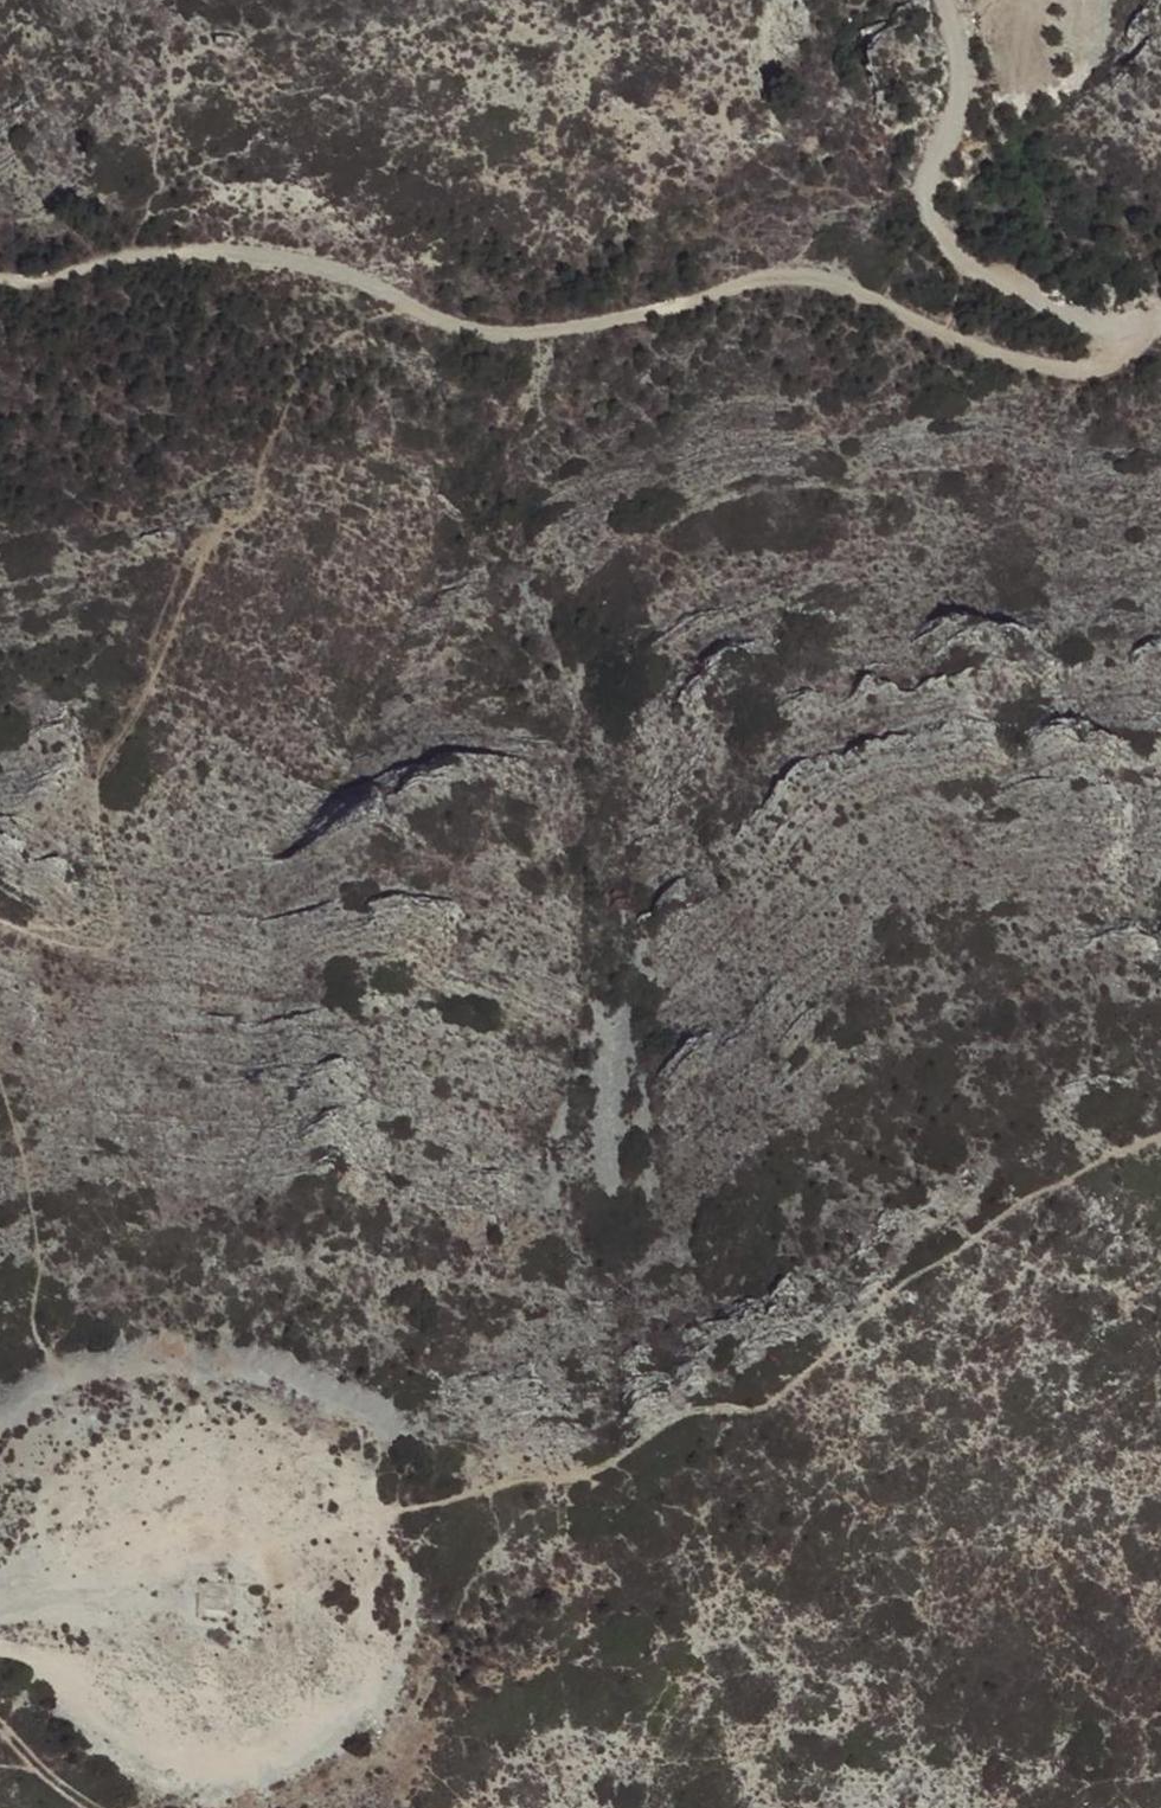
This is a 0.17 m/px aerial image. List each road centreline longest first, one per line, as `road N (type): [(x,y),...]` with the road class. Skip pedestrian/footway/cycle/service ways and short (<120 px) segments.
road 1 (track): [(1160,321),(1100,359),(953,335),(775,266),(642,321),(452,332),(291,226),(0,267)]
road 2 (track): [(0,1719),(91,1807)]

